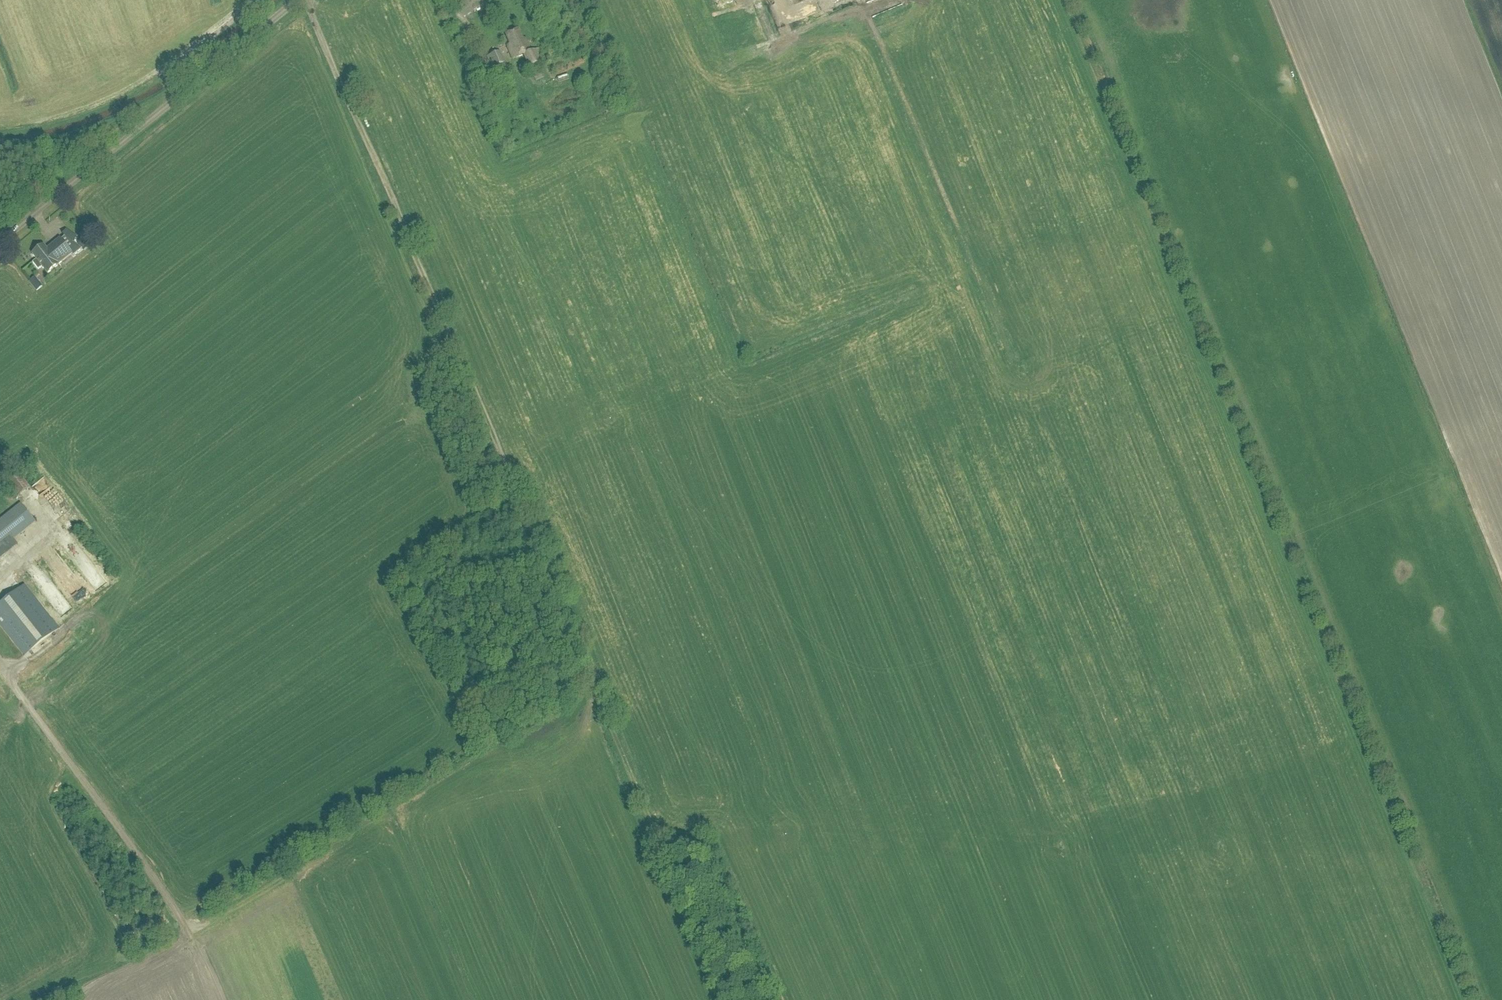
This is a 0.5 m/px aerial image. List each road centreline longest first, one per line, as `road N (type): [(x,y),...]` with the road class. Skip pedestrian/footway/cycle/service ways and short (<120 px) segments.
road 1 (track): [(731,999),(582,665),(309,0)]
road 2 (track): [(0,668),(184,924),(213,919),(400,811)]
road 3 (track): [(787,38),(850,12),(868,16),(1016,358)]
road 4 (unclassified): [(0,242),(296,0)]
road 5 (track): [(0,130),(114,97),(251,0)]

